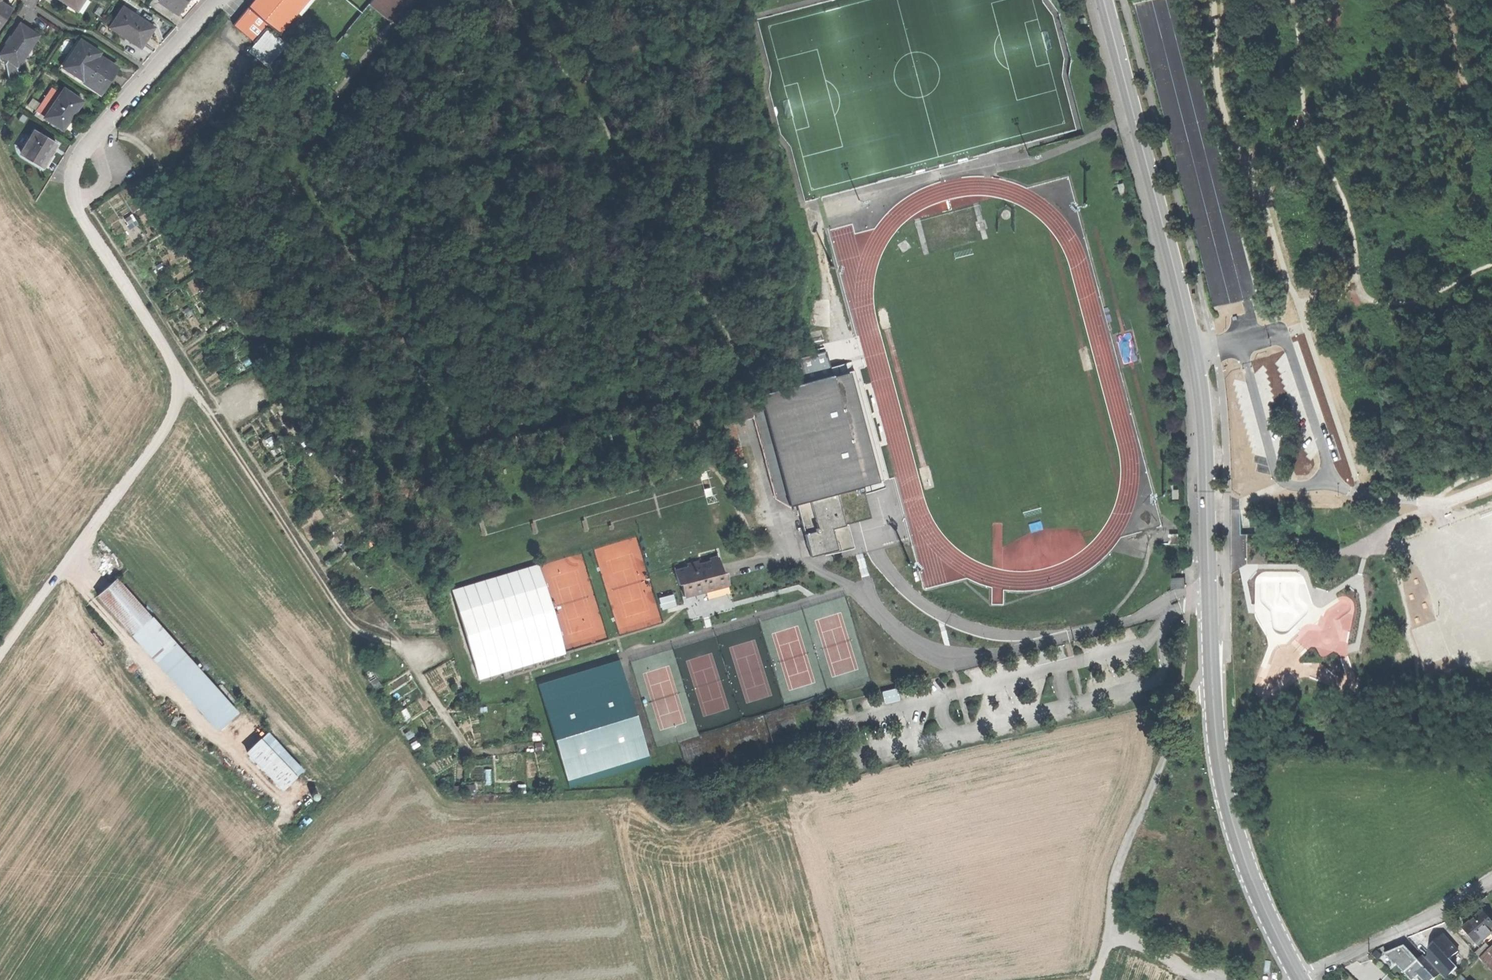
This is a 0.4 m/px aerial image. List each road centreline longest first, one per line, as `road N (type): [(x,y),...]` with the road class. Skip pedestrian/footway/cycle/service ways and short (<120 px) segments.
road 1 (secondary): [(1213,664),(1198,367),(1101,0)]
road 2 (track): [(0,656),(180,401),(178,371),(75,198)]
road 3 (unclassified): [(1192,973),(1108,932),(1119,863),(1213,664)]
road 4 (track): [(1213,0),(1232,134),(1256,182),(1305,329),(1282,332)]
road 5 (track): [(182,387),(201,402),(346,620),(364,635),(418,649)]
road 6 (secondary): [(1297,975),(1234,825),(1213,664)]
road 7 (residential): [(1297,975),(1491,880)]
road 8 (residential): [(218,0),(90,142)]
road 9 (track): [(1305,329),(1365,497)]
road 10 (track): [(632,0),(600,111),(569,156)]

